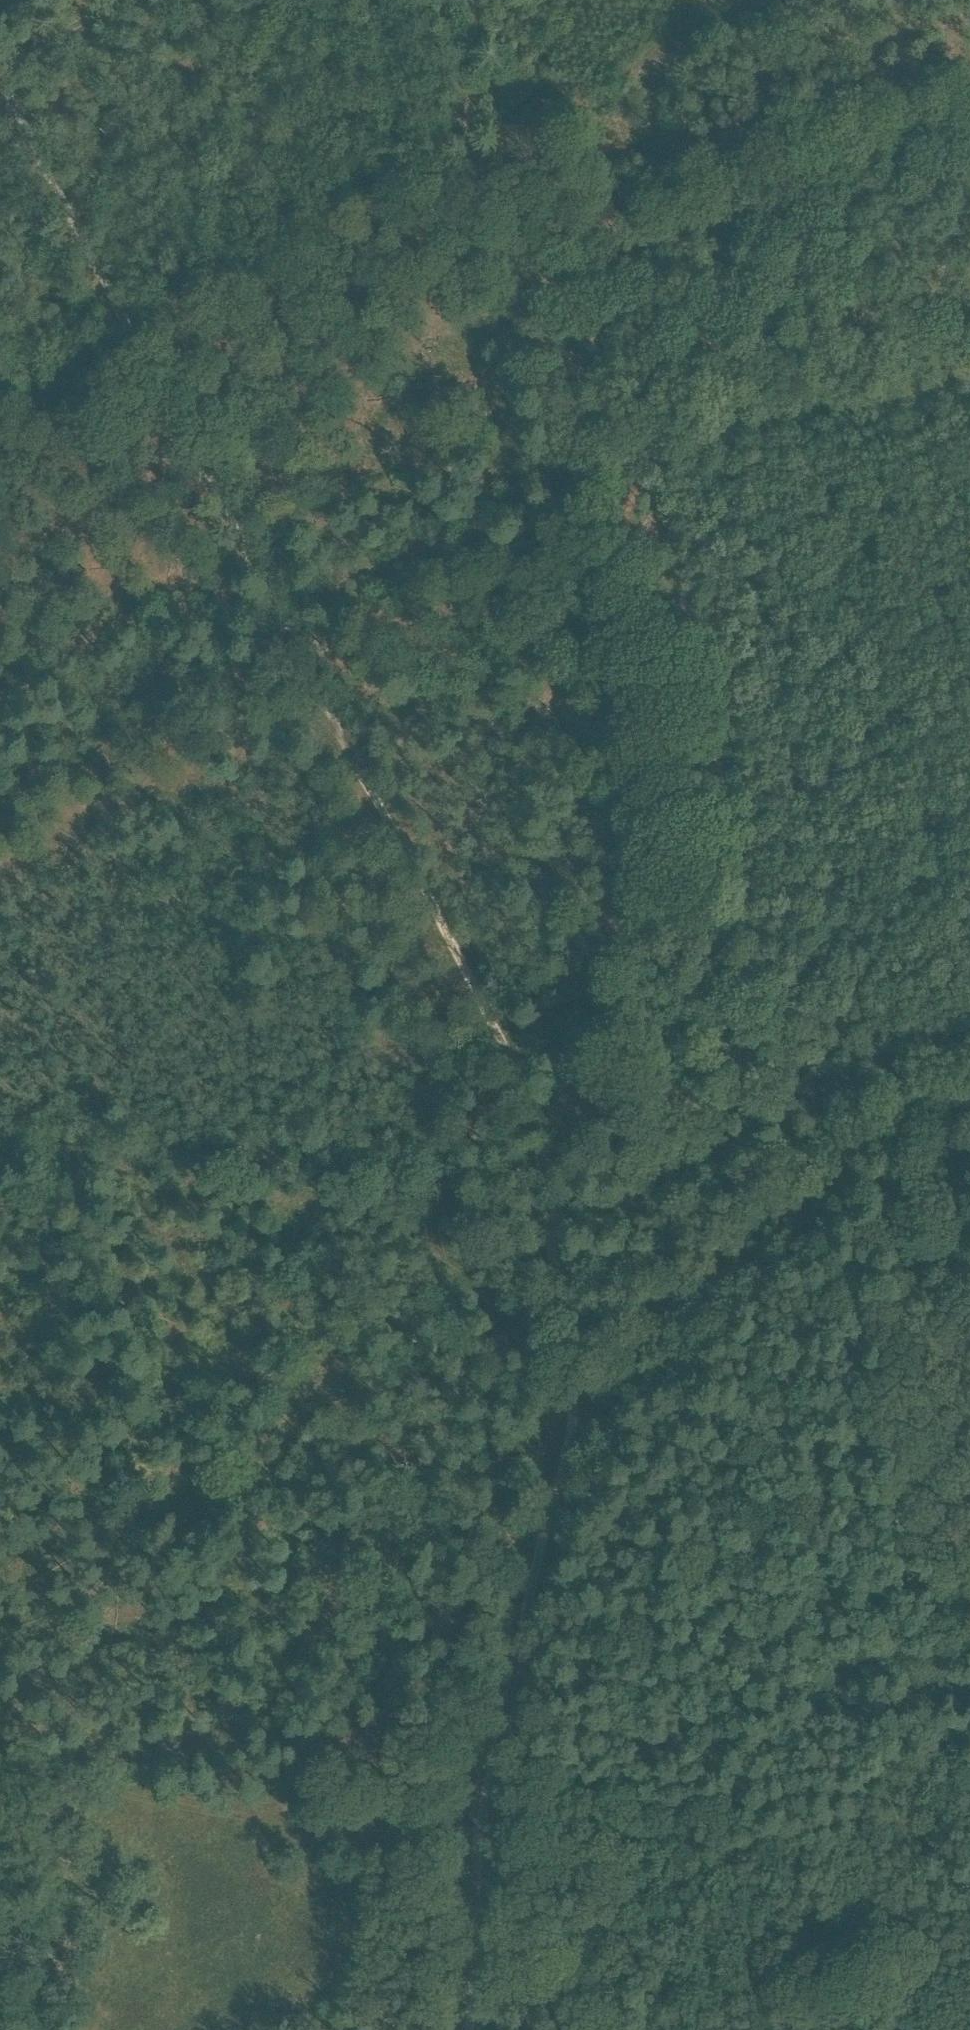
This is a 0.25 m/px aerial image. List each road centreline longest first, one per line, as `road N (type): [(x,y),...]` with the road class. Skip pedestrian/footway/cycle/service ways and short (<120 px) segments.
road 1 (track): [(317,664),(0,822)]
road 2 (track): [(0,72),(138,0)]

